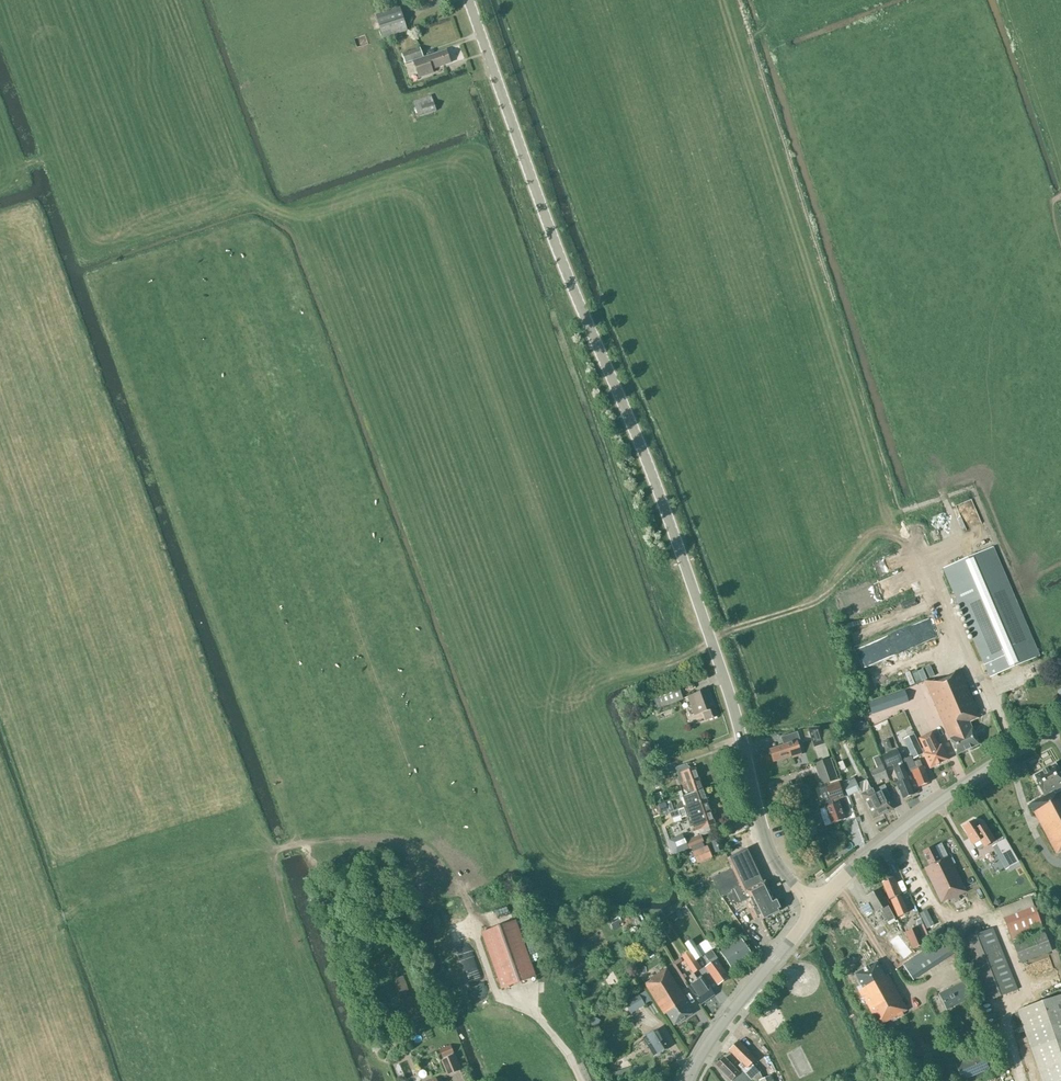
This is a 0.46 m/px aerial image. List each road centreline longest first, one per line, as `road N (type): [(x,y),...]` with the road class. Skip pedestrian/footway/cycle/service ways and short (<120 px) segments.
road 1 (unclassified): [(817,906),(772,854),(680,548),(559,256),(469,0)]
road 2 (tertiary): [(817,906),(868,857),(1060,725)]
road 3 (tertiary): [(689,1080),(711,1039),(817,906)]

